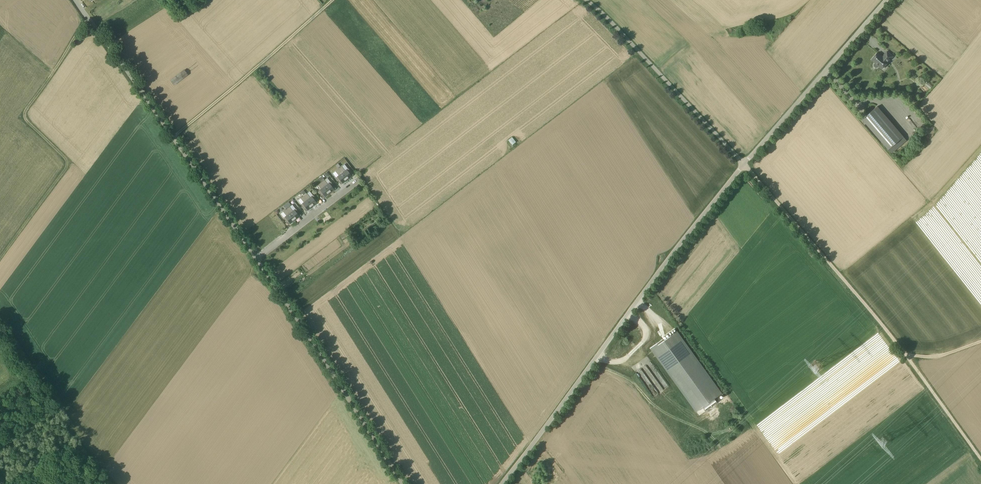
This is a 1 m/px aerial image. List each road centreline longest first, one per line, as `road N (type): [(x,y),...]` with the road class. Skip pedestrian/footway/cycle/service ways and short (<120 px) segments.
road 1 (unclassified): [(498,483),(742,162)]
road 2 (unclassified): [(980,461),(906,356),(742,162)]
road 3 (unclassified): [(257,258),(77,0)]
road 4 (track): [(90,19),(24,114),(67,171),(0,259)]
road 5 (unclassified): [(401,483),(257,258)]
road 6 (unclassified): [(742,162),(586,0)]
road 7 (unclassified): [(742,162),(885,0)]
road 8 (track): [(173,137),(333,0)]
road 9 (residential): [(257,258),(357,182)]

